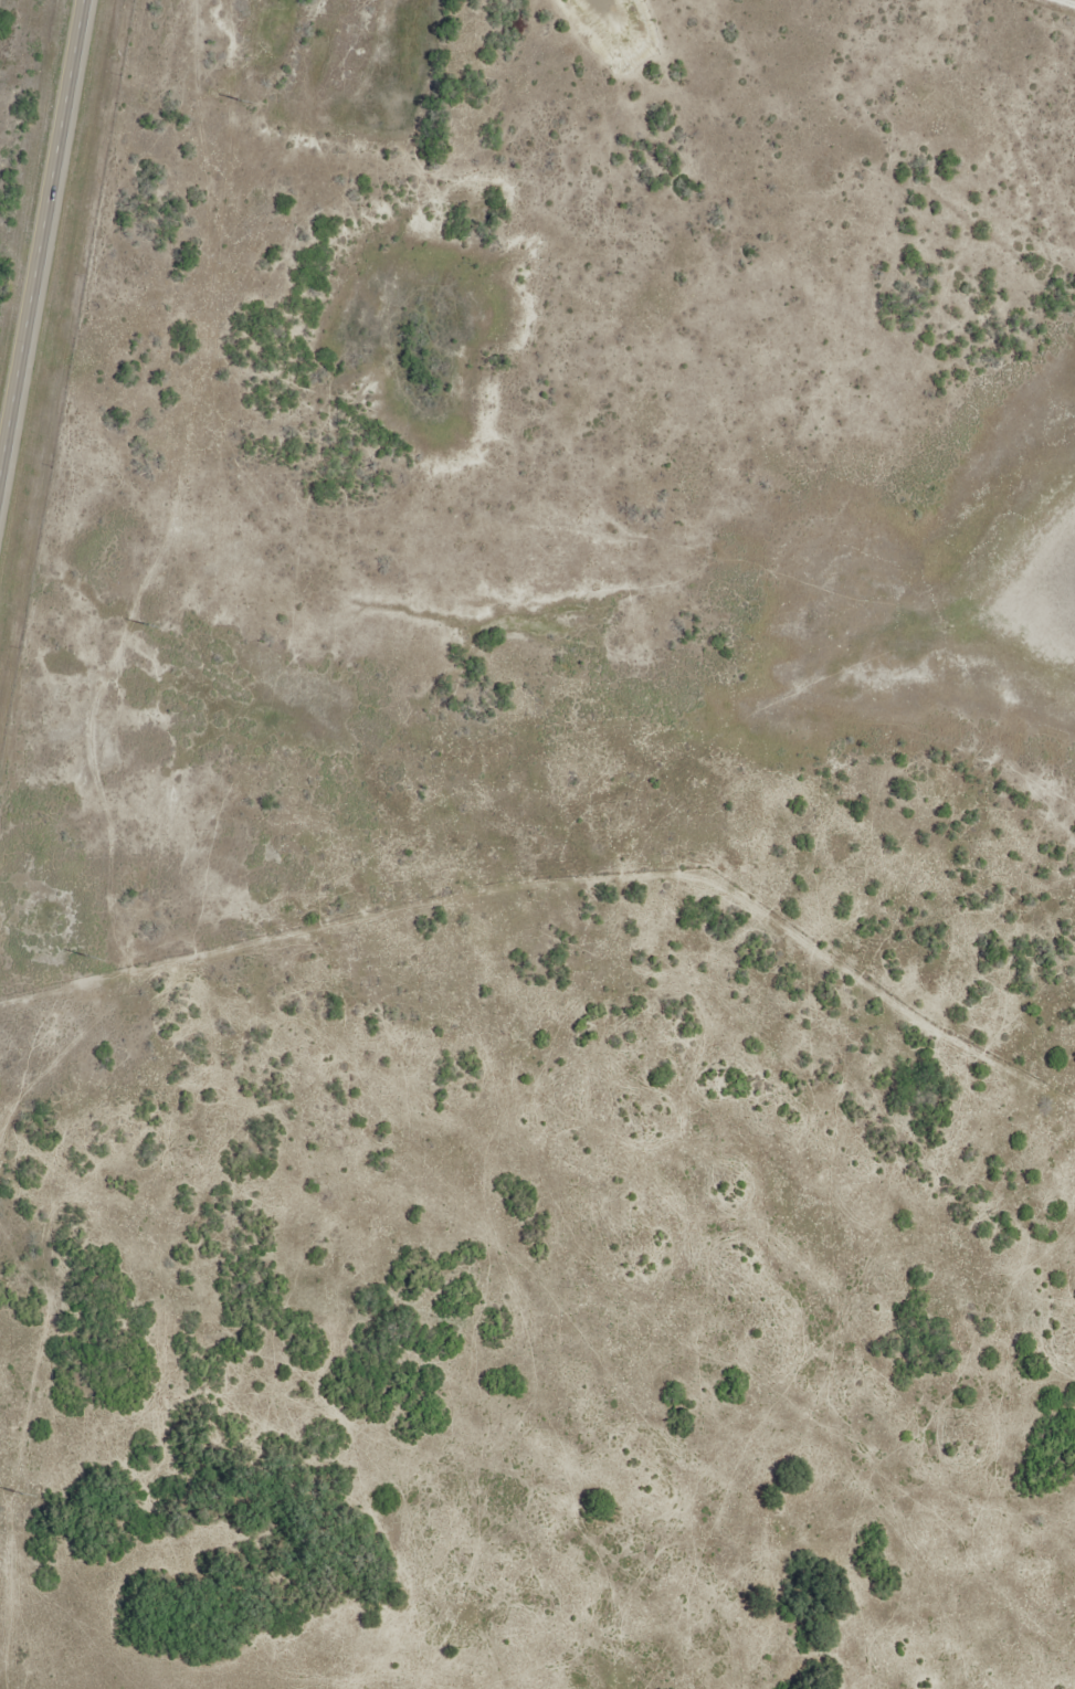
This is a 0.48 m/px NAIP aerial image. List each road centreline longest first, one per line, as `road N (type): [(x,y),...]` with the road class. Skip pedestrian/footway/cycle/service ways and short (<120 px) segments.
road 1 (trunk): [(0,498),(87,0)]

